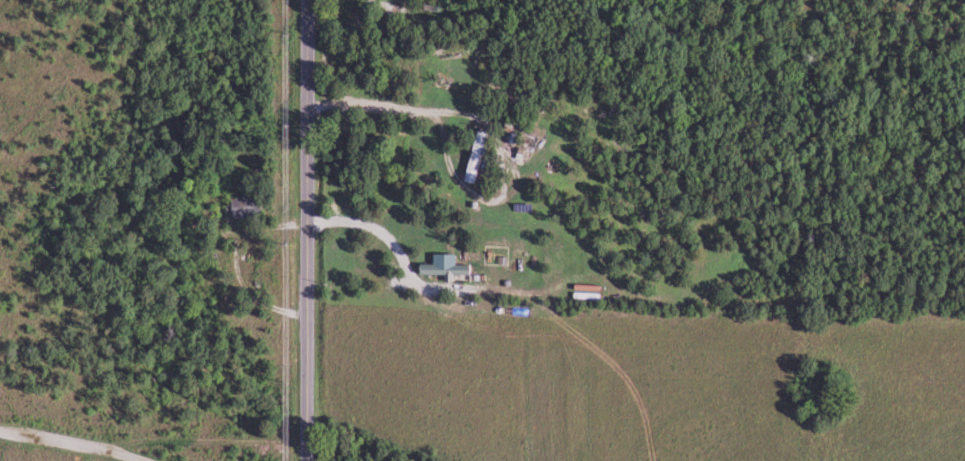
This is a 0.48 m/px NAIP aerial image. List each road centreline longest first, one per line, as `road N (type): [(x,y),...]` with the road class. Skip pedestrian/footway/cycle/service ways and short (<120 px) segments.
road 1 (residential): [(307,460),(315,0)]
road 2 (residential): [(0,424),(154,460)]

